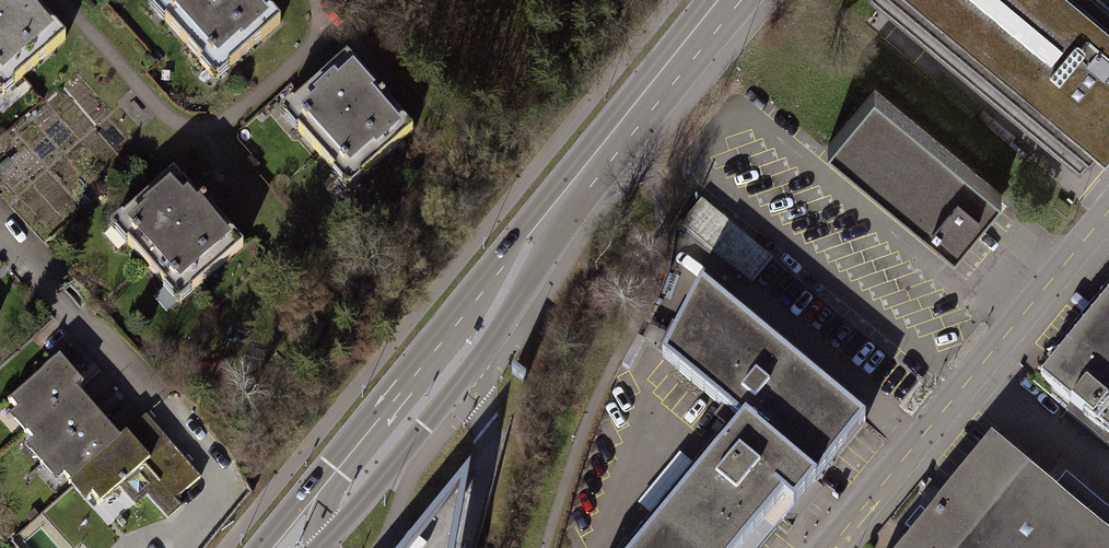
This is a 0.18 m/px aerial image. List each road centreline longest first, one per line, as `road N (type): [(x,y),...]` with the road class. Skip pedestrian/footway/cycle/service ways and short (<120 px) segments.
road 1 (primary): [(705,0),(257,547)]
road 2 (primary): [(323,547),(471,372),(577,205),(744,0)]
road 3 (unclassified): [(1108,211),(829,547)]

